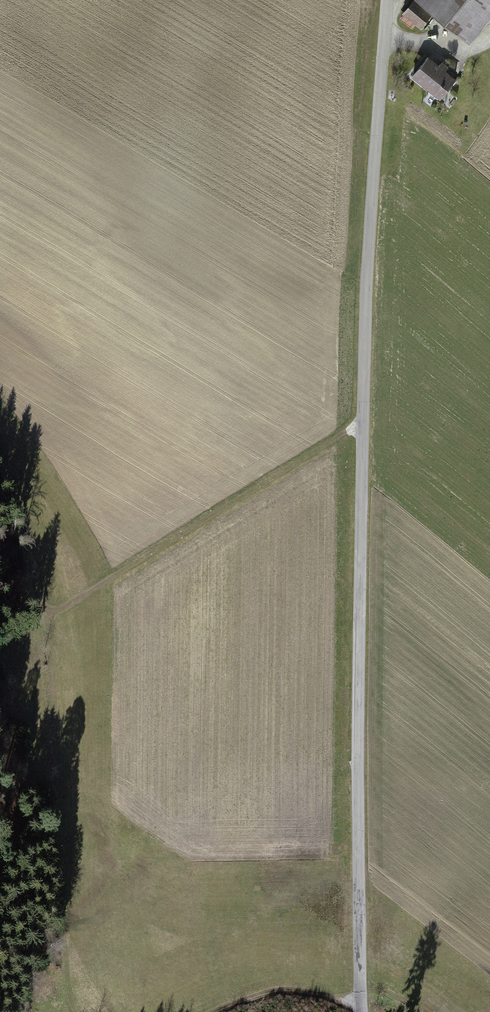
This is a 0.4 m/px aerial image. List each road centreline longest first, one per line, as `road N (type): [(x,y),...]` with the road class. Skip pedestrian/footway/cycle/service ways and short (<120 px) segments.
road 1 (tertiary): [(387,0),(362,425),(362,1011)]
road 2 (track): [(362,425),(59,611)]

